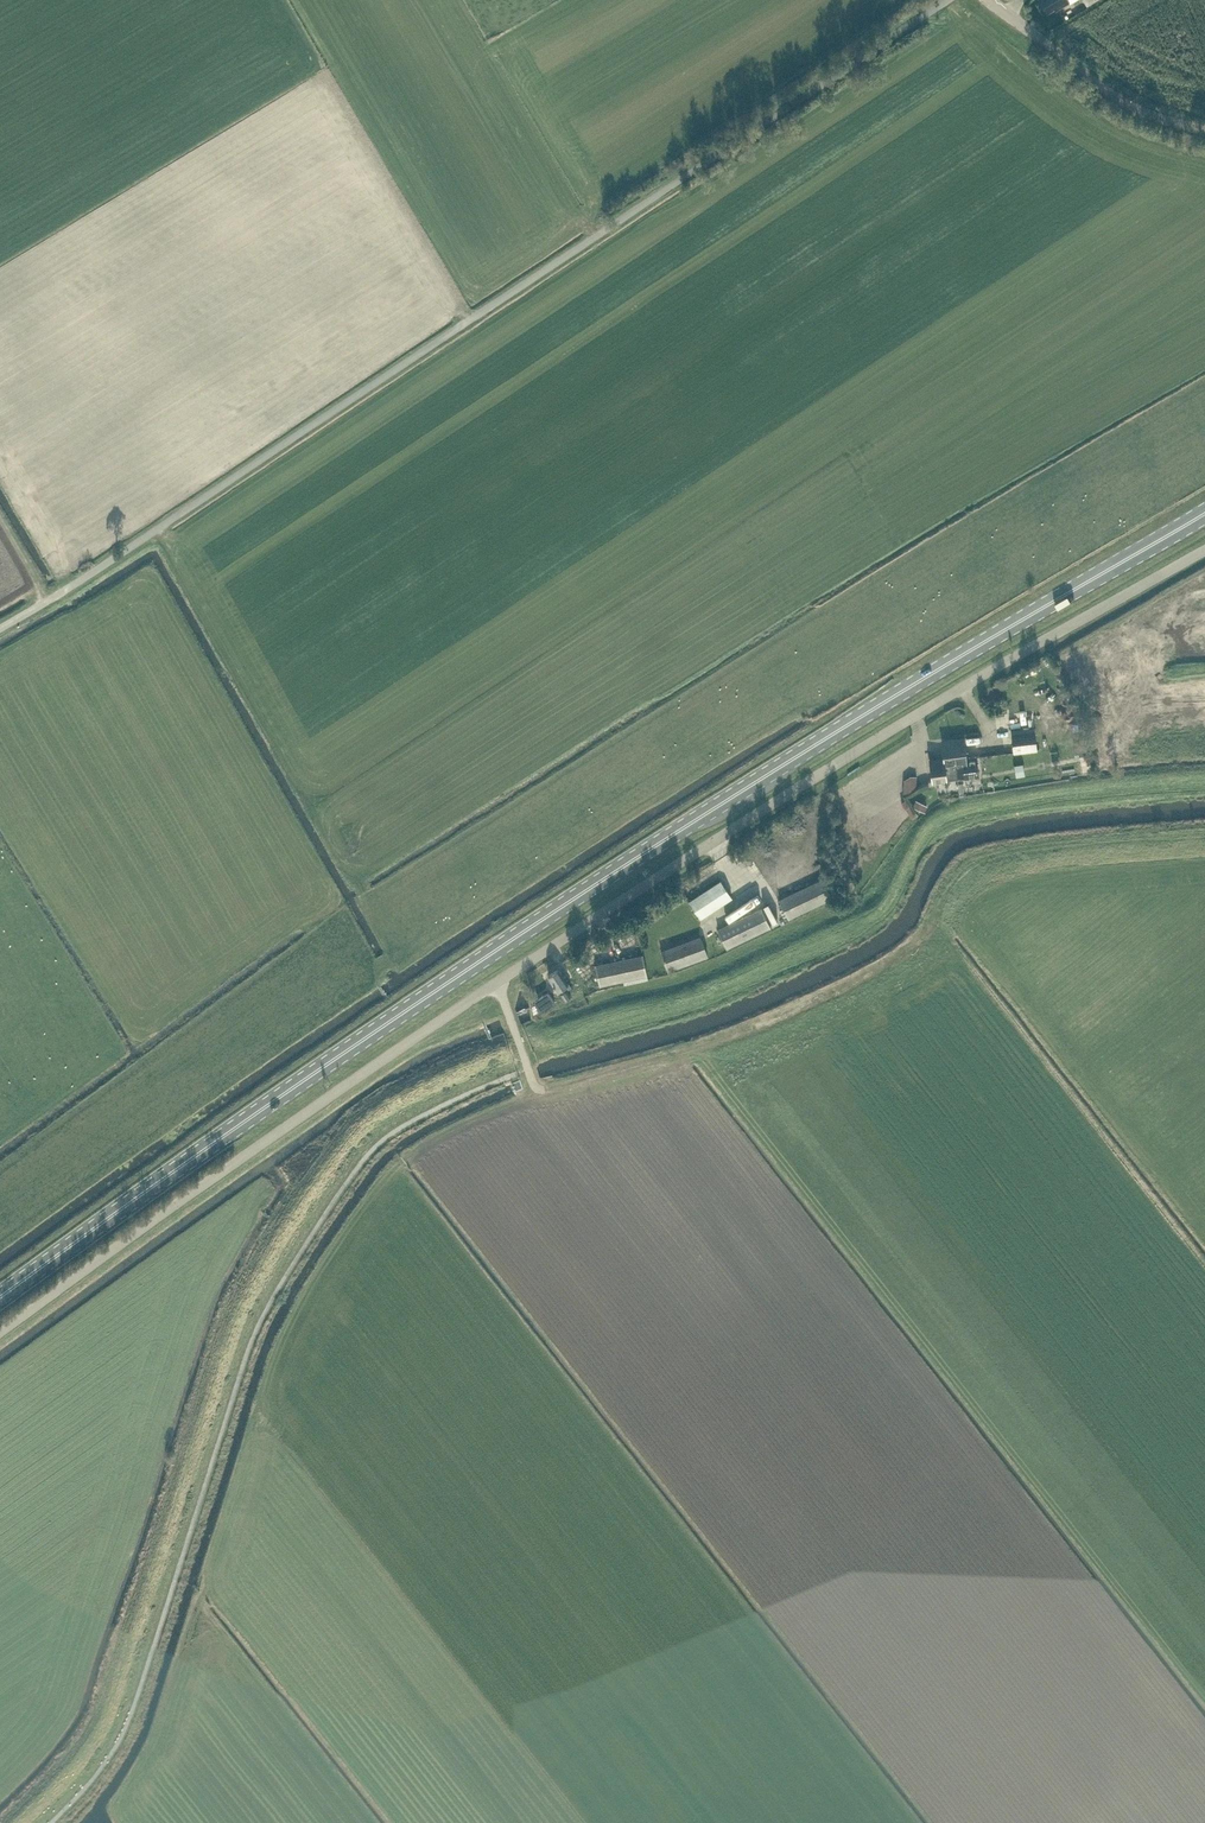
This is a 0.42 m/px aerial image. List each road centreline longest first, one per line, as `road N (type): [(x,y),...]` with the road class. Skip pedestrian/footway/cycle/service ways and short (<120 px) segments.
road 1 (unclassified): [(0,1334),(387,1058),(695,852),(1204,548)]
road 2 (primary): [(0,1298),(573,898),(1204,512)]
road 3 (unclassified): [(0,629),(947,0)]
road 4 (track): [(538,1088),(716,1040),(810,1004),(901,959),(937,928)]
road 5 (track): [(310,800),(159,527)]
road 6 (tertiary): [(1204,129),(1129,104),(991,0)]

